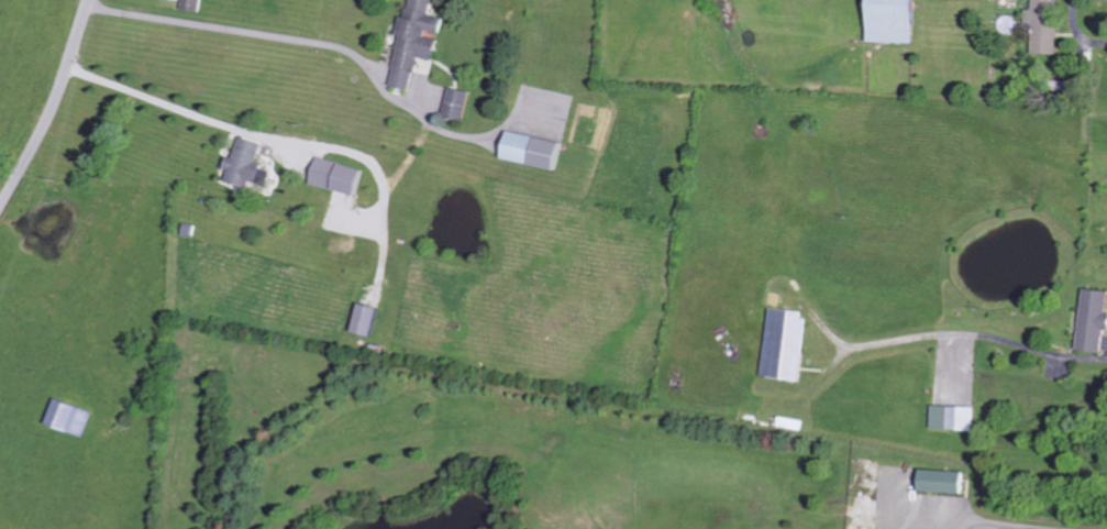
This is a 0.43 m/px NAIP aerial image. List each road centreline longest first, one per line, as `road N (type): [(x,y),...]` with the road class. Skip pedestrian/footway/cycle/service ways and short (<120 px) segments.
road 1 (residential): [(0,208),(55,109),(90,0)]

